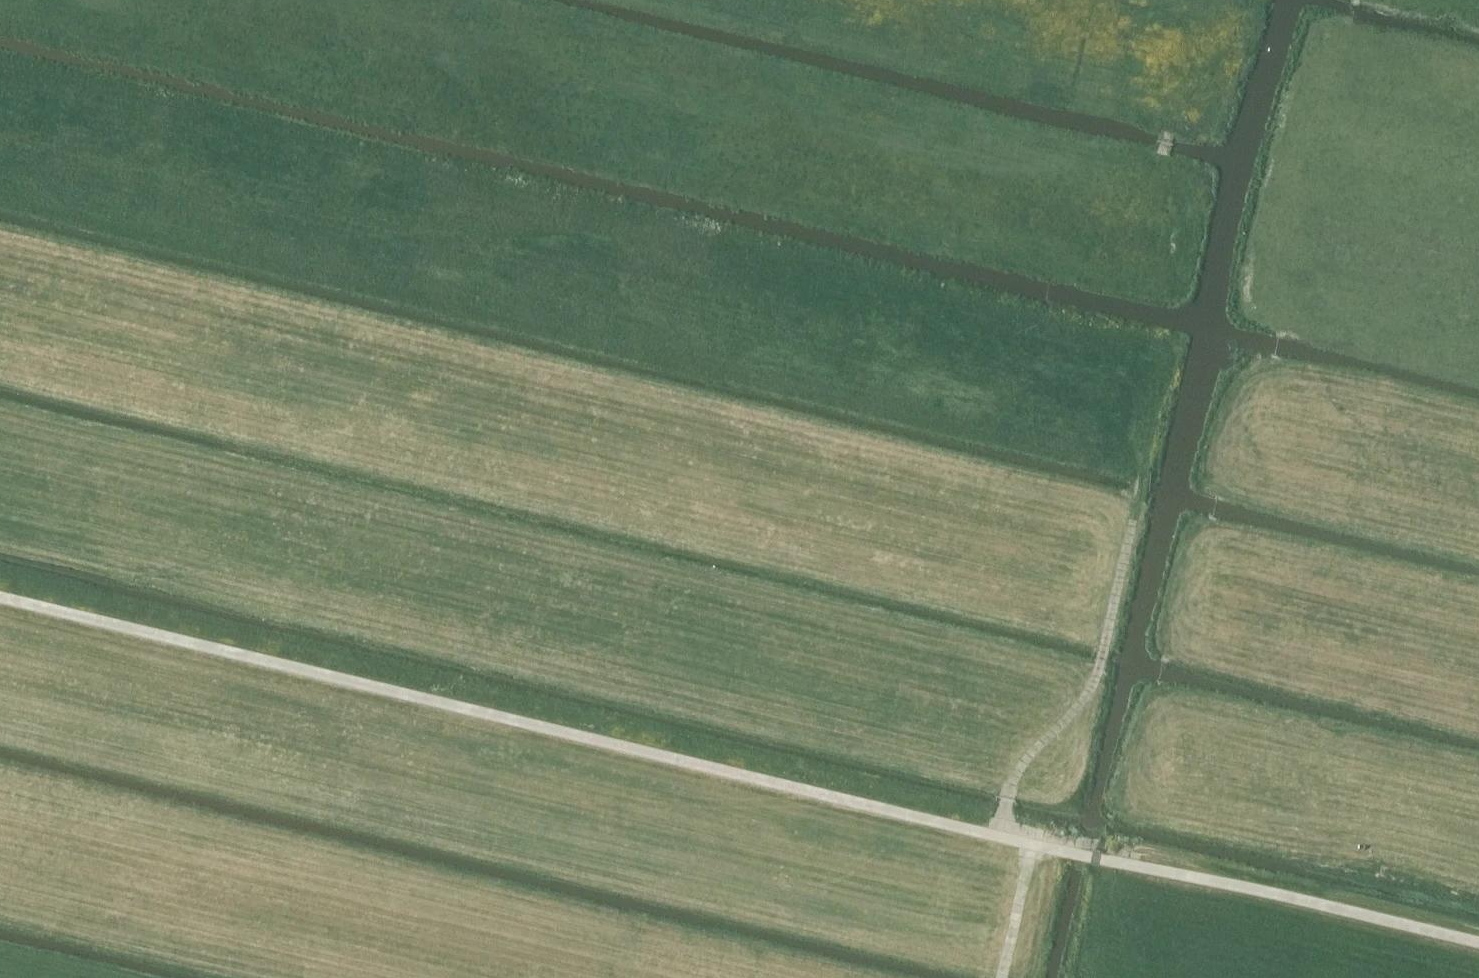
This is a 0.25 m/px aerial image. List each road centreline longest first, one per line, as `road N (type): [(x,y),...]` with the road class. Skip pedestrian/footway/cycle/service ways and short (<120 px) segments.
road 1 (track): [(1001,836),(1033,750),(1105,672),(1134,518)]
road 2 (track): [(1001,977),(1033,842)]

